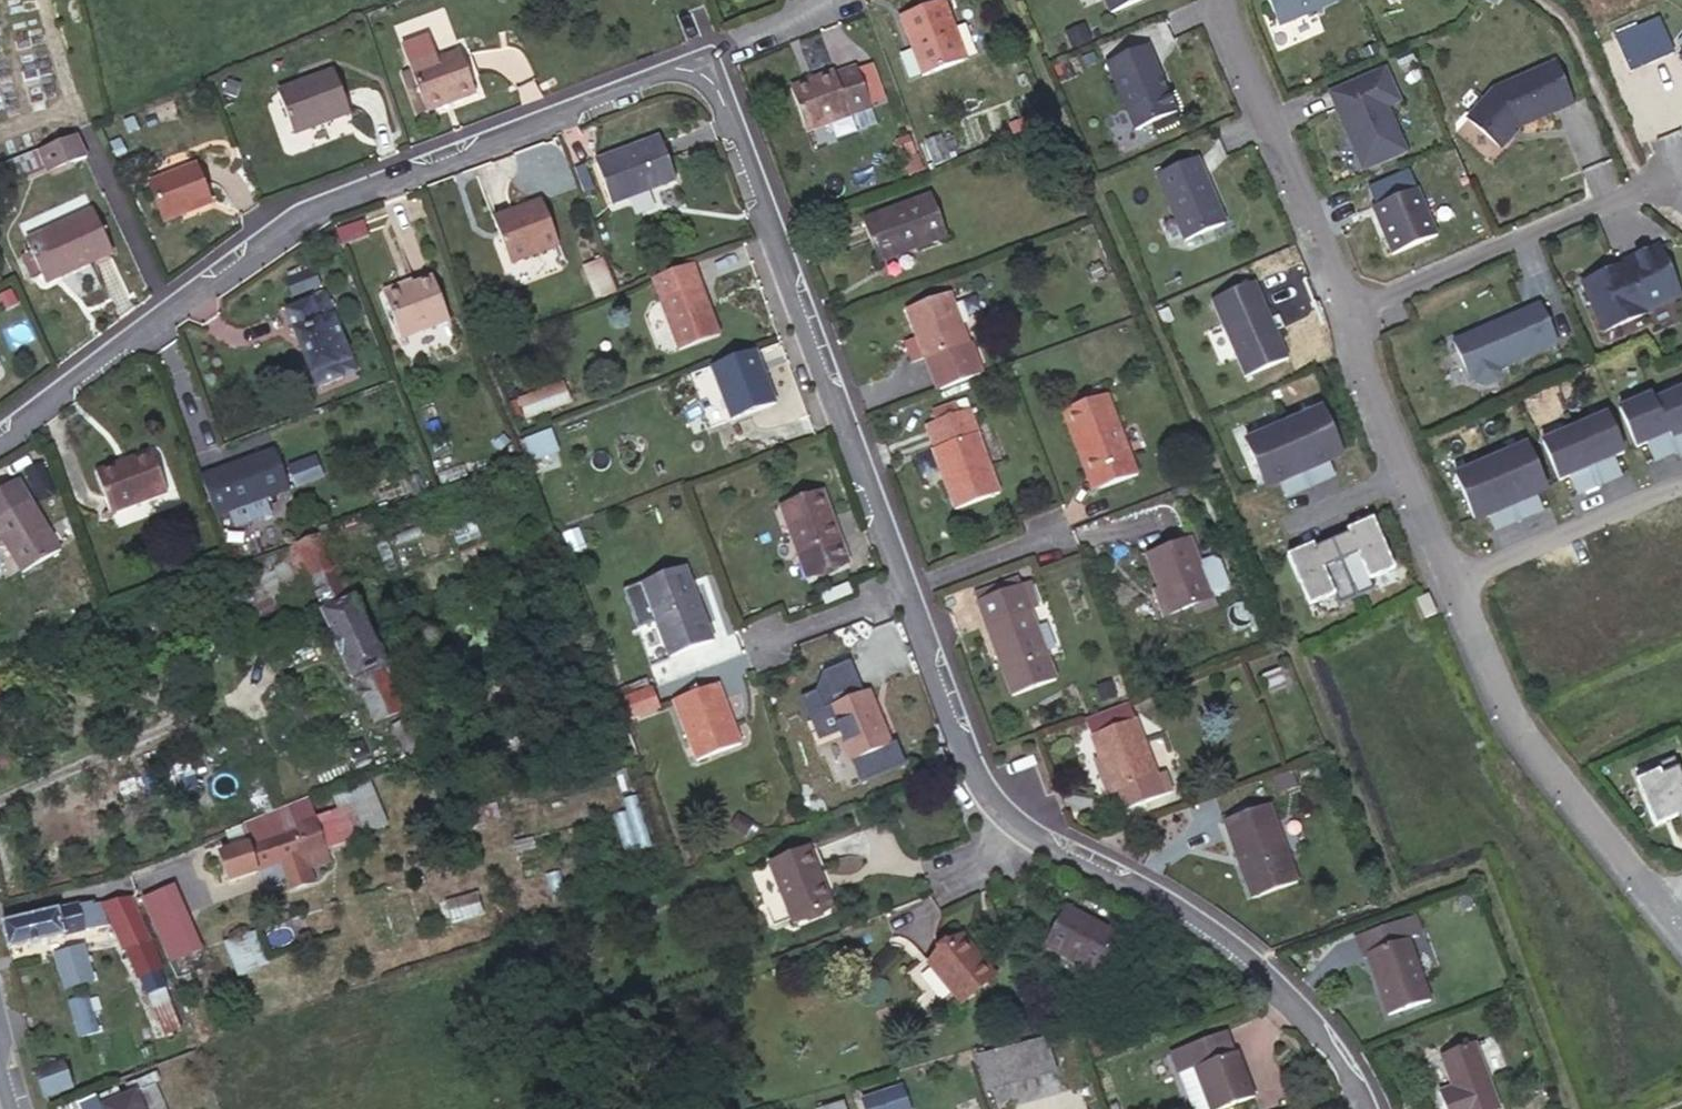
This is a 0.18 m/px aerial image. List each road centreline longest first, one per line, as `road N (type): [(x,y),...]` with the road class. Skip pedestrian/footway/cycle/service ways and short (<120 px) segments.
road 1 (residential): [(695,74),(678,73),(305,212),(0,435)]
road 2 (residential): [(905,591),(715,85),(695,74)]
road 3 (residential): [(1367,1108),(1297,1005),(1253,966),(1004,815)]
road 4 (residential): [(1665,909),(1500,708),(1445,587)]
road 5 (residential): [(1352,310),(1231,41),(1221,0)]
road 6 (residential): [(1352,310),(1648,185)]
road 7 (residential): [(1445,587),(1355,371),(1352,310)]
road 8 (residential): [(1681,484),(1445,587)]
road 9 (residential): [(1004,815),(960,747),(905,591)]
road 10 (residential): [(905,591),(1058,530)]
road 11 (residential): [(759,641),(905,591)]
road 12 (residential): [(695,74),(703,54),(788,22),(815,0)]

